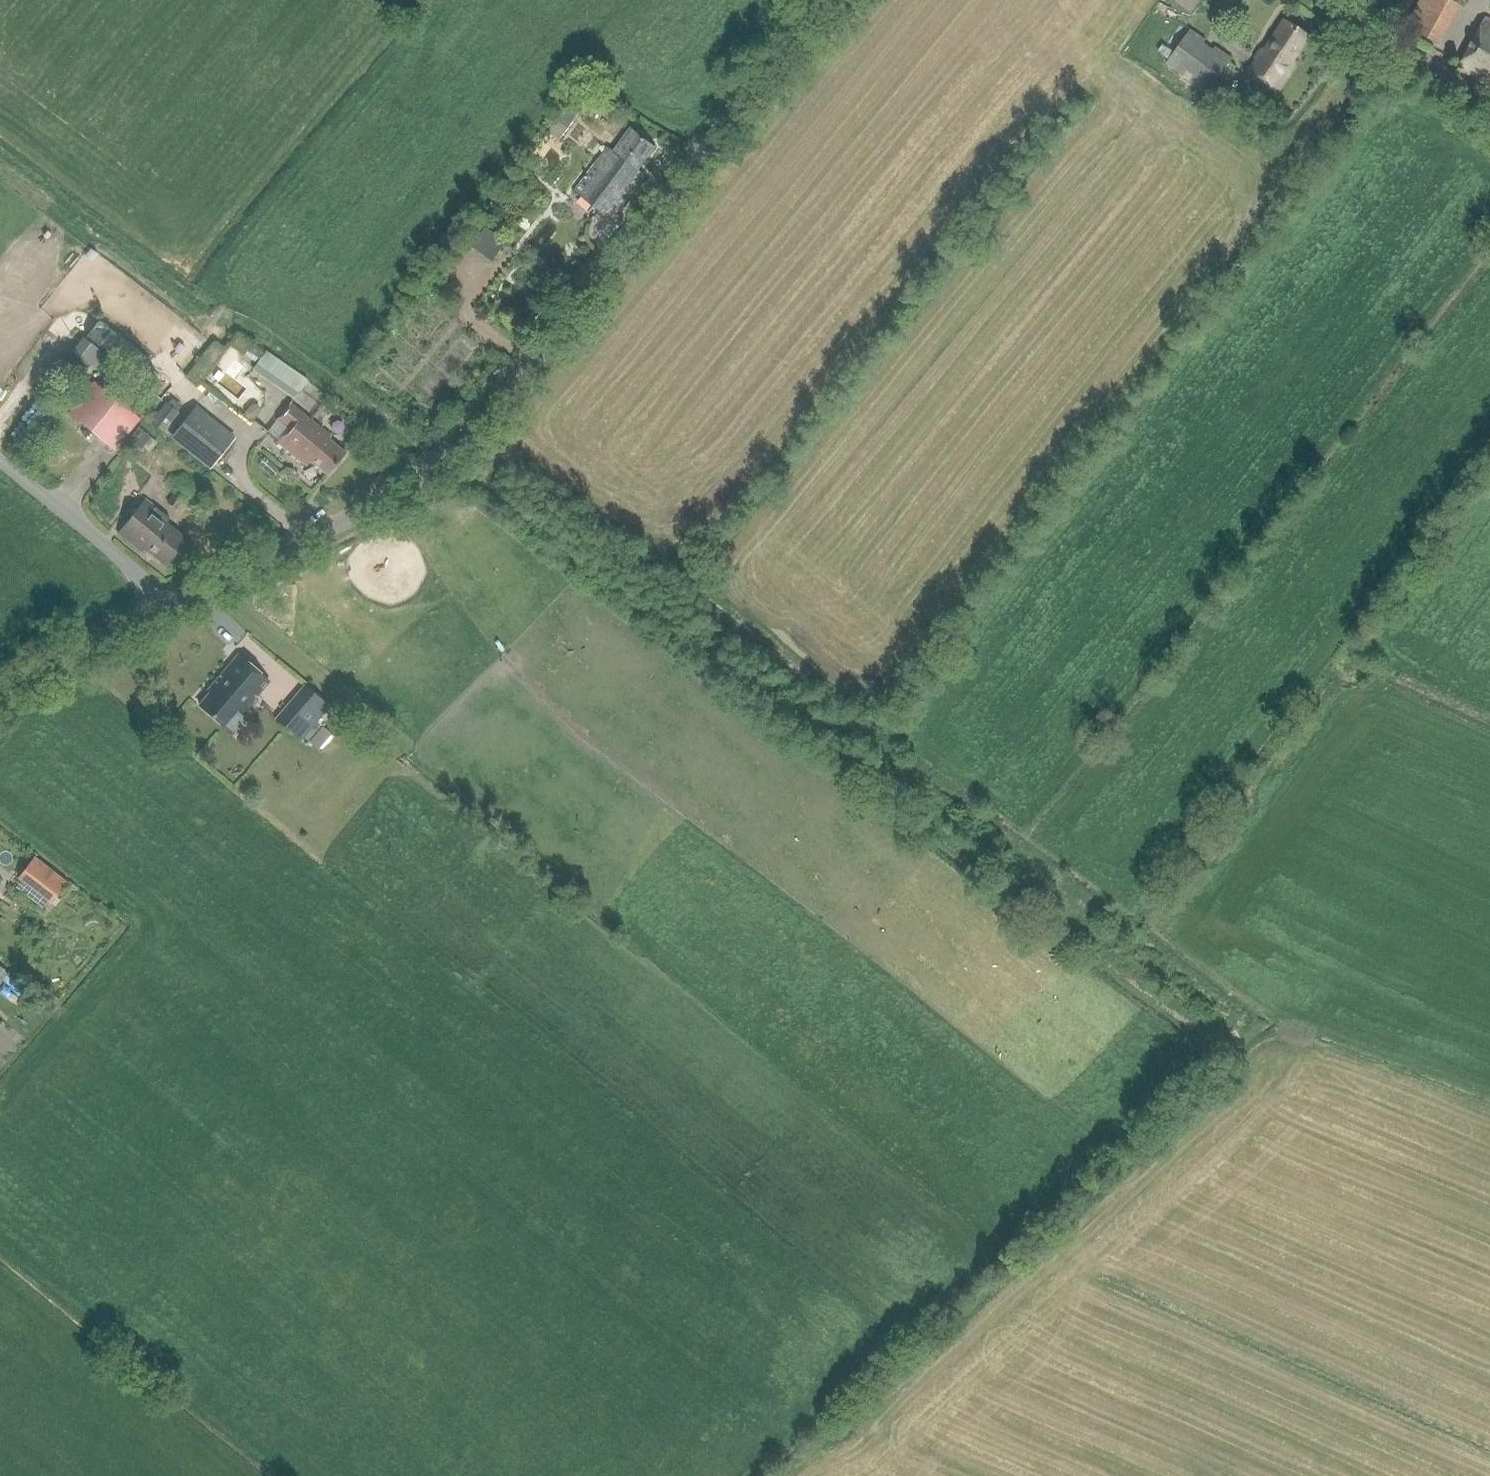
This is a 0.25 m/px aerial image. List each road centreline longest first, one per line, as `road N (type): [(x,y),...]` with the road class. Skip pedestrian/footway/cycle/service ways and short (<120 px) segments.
road 1 (tertiary): [(158,610),(410,485),(447,456),(822,0)]
road 2 (unclassified): [(158,610),(121,559),(0,461)]
road 3 (tertiary): [(1489,101),(1347,22),(1327,0)]
road 4 (tertiary): [(0,694),(158,610)]

